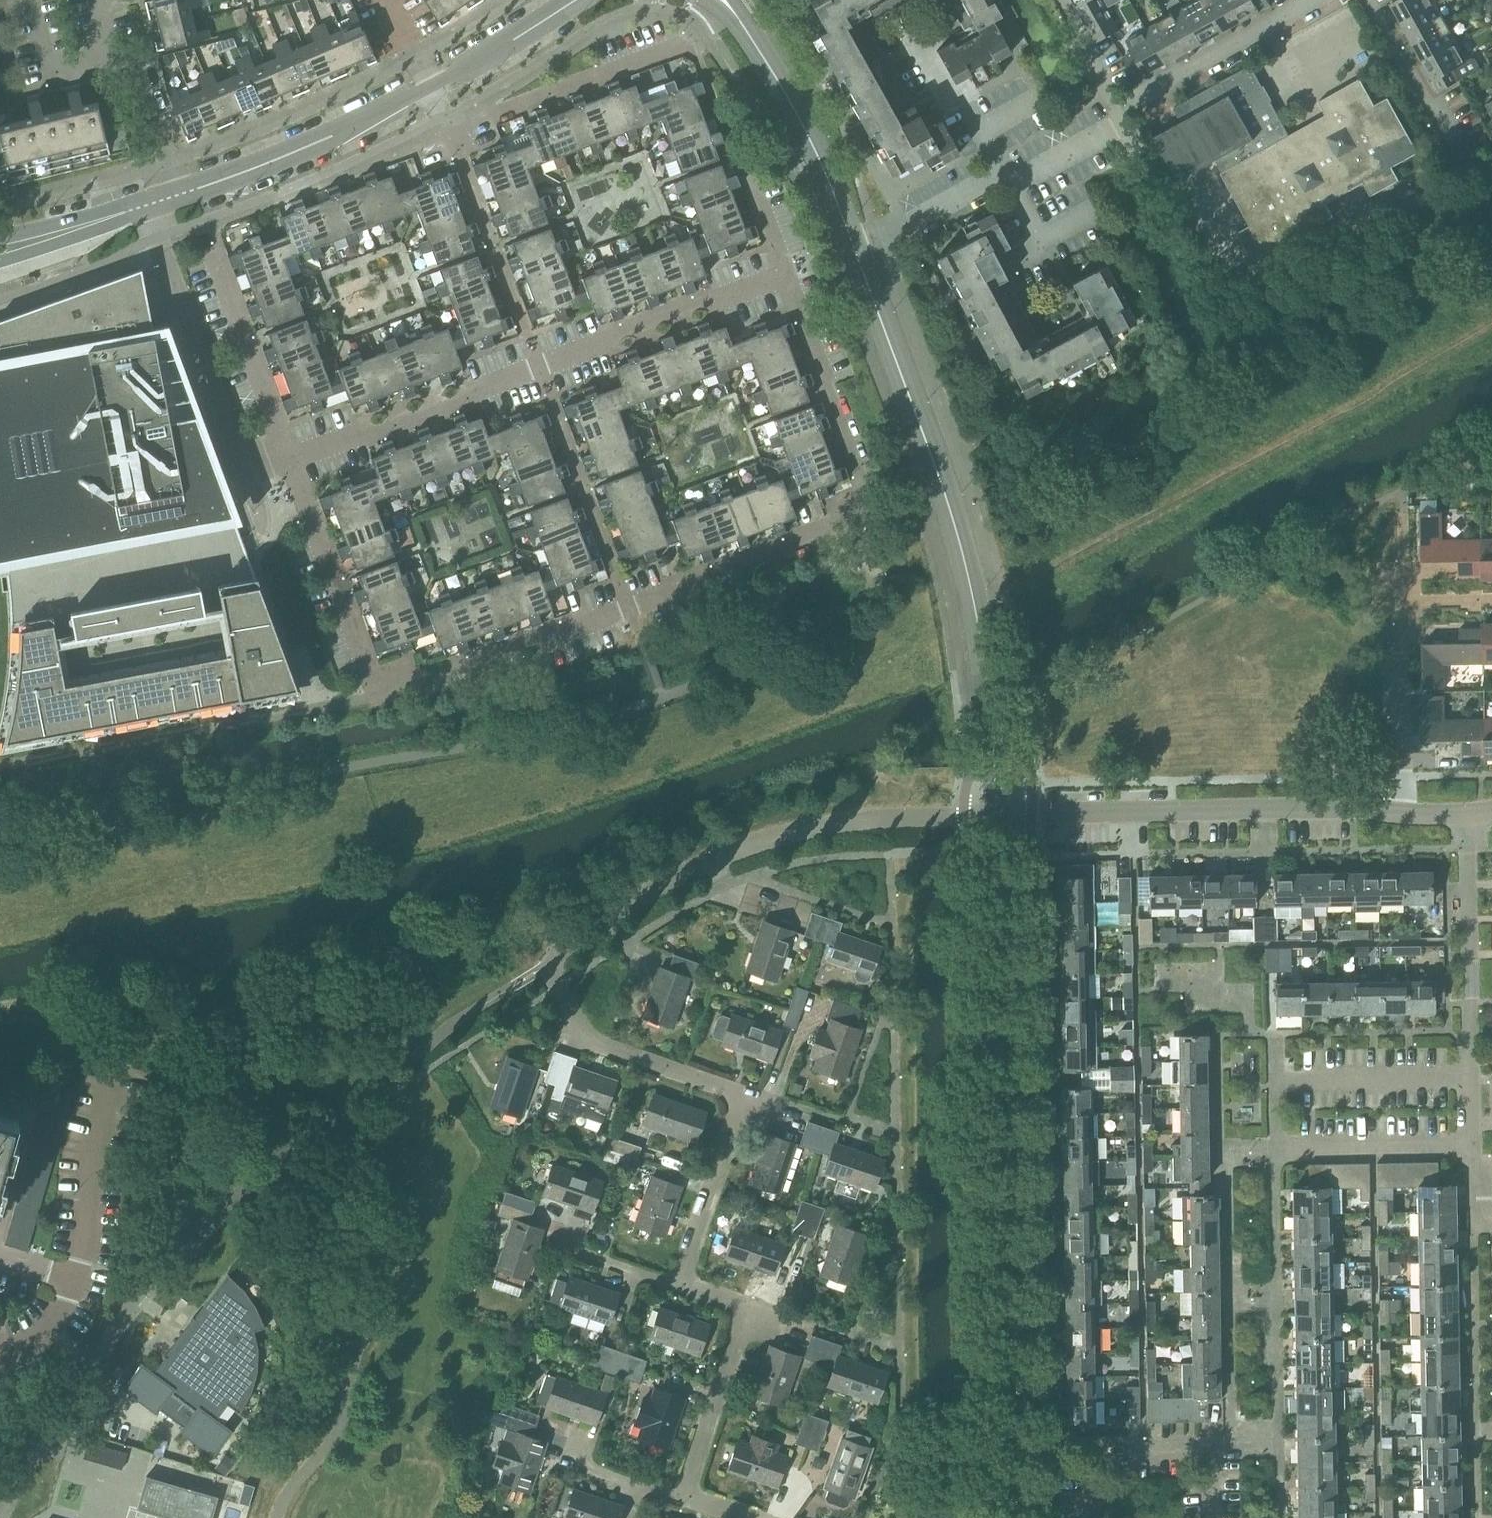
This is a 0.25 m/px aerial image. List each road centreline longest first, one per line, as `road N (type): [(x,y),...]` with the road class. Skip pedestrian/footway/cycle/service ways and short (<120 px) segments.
road 1 (unclassified): [(1004,1517),(998,819)]
road 2 (residential): [(998,819),(980,615),(936,463),(855,248)]
road 3 (residential): [(288,457),(374,698),(629,608)]
road 4 (residential): [(629,608),(873,511),(786,272)]
road 5 (unclassified): [(549,965),(569,941),(654,888),(778,835),(890,815),(998,819)]
road 6 (residential): [(1491,1224),(1476,1158),(1467,811)]
road 7 (residential): [(998,819),(1405,811)]
road 8 (residential): [(855,248),(981,182),(1026,176),(1126,121),(1083,38)]
road 9 (unclassified): [(247,474),(146,205)]
road 10 (residential): [(855,248),(793,108),(720,0)]
road 11 (residential): [(181,194),(310,148),(435,89)]
road 12 (residential): [(288,457),(539,365)]
road 13 (residential): [(539,365),(786,272)]
road 14 (residential): [(629,608),(539,365)]
road 15 (residential): [(539,365),(452,129)]
road 16 (unclassified): [(549,965),(586,1038),(743,1093)]
road 17 (residential): [(452,129),(683,43)]
road 18 (residential): [(181,194),(135,67),(105,54),(93,0)]
road 19 (residential): [(288,457),(213,255)]
road 20 (residential): [(1405,811),(1405,601)]
road 21 (residential): [(1472,176),(1369,0)]
road 22 (unclassified): [(683,1286),(743,1093)]
road 23 (unclassified): [(685,1499),(747,1307)]
road 24 (residential): [(81,1282),(88,1191),(113,1084)]
road 25 (residential): [(1139,96),(1314,0)]
road 26 (residential): [(1093,1517),(1092,1455),(1215,1453)]
road 27 (residential): [(435,89),(575,0)]
road 28 (residential): [(0,251),(146,205)]
road 29 (unclassified): [(582,1432),(572,1460),(685,1499)]
road 30 (unclassified): [(577,1222),(568,1246),(683,1286)]

